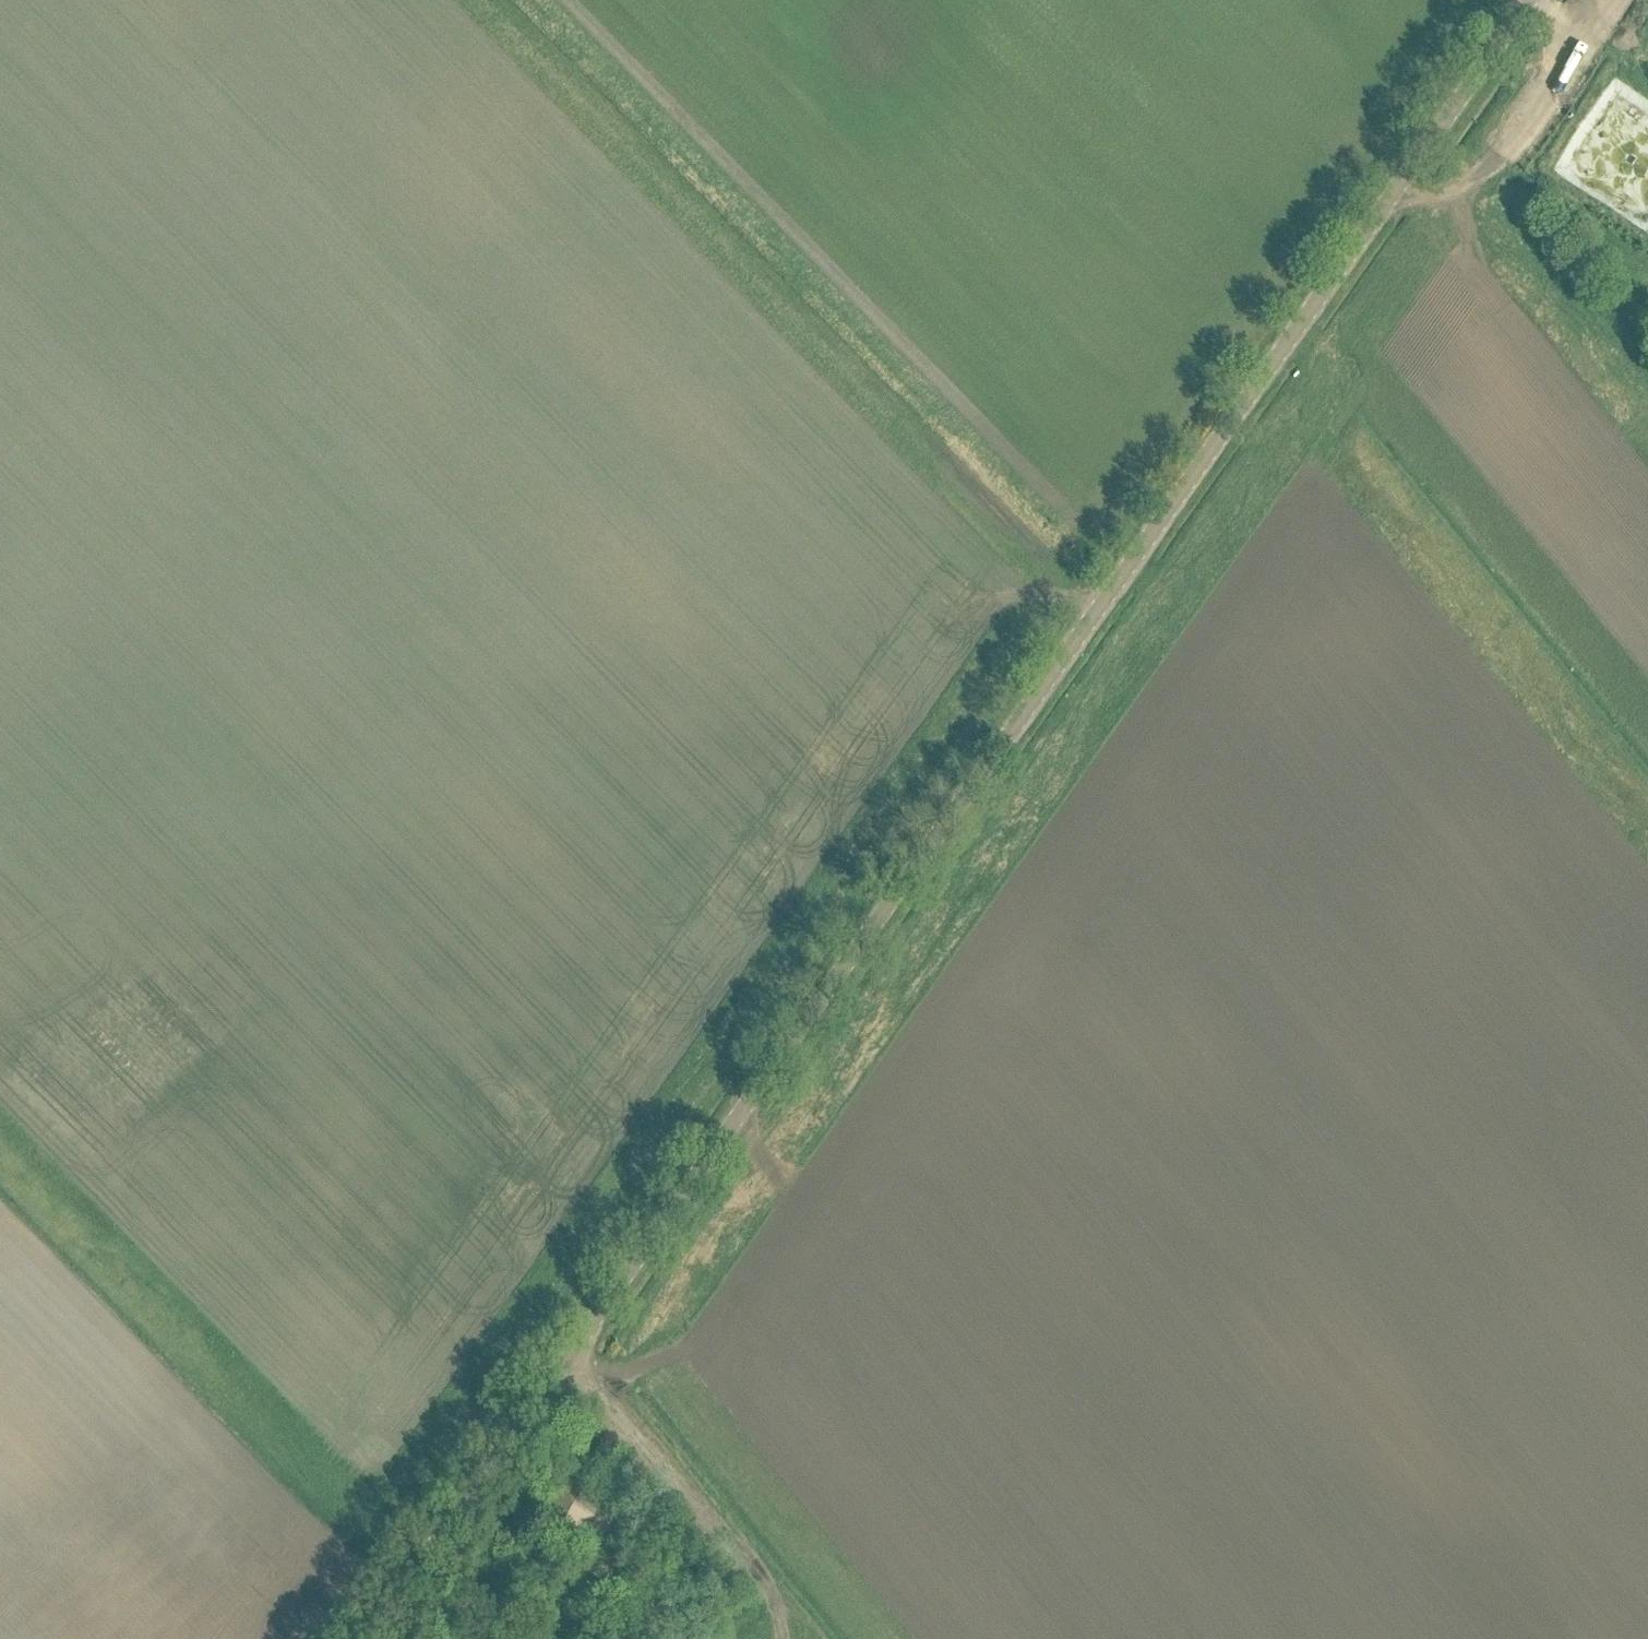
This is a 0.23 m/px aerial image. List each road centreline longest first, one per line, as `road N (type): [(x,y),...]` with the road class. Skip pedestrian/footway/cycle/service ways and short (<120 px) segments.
road 1 (tertiary): [(371,1638),(1531,0)]

